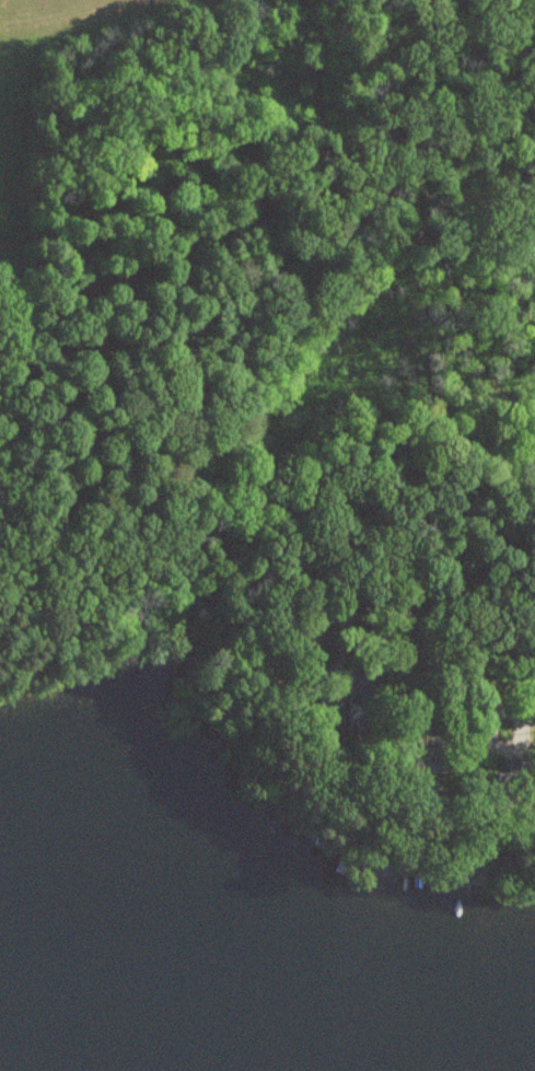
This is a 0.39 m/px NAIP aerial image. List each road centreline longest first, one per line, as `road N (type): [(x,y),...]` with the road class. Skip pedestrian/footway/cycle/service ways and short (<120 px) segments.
road 1 (residential): [(403,672),(434,703),(534,707)]

